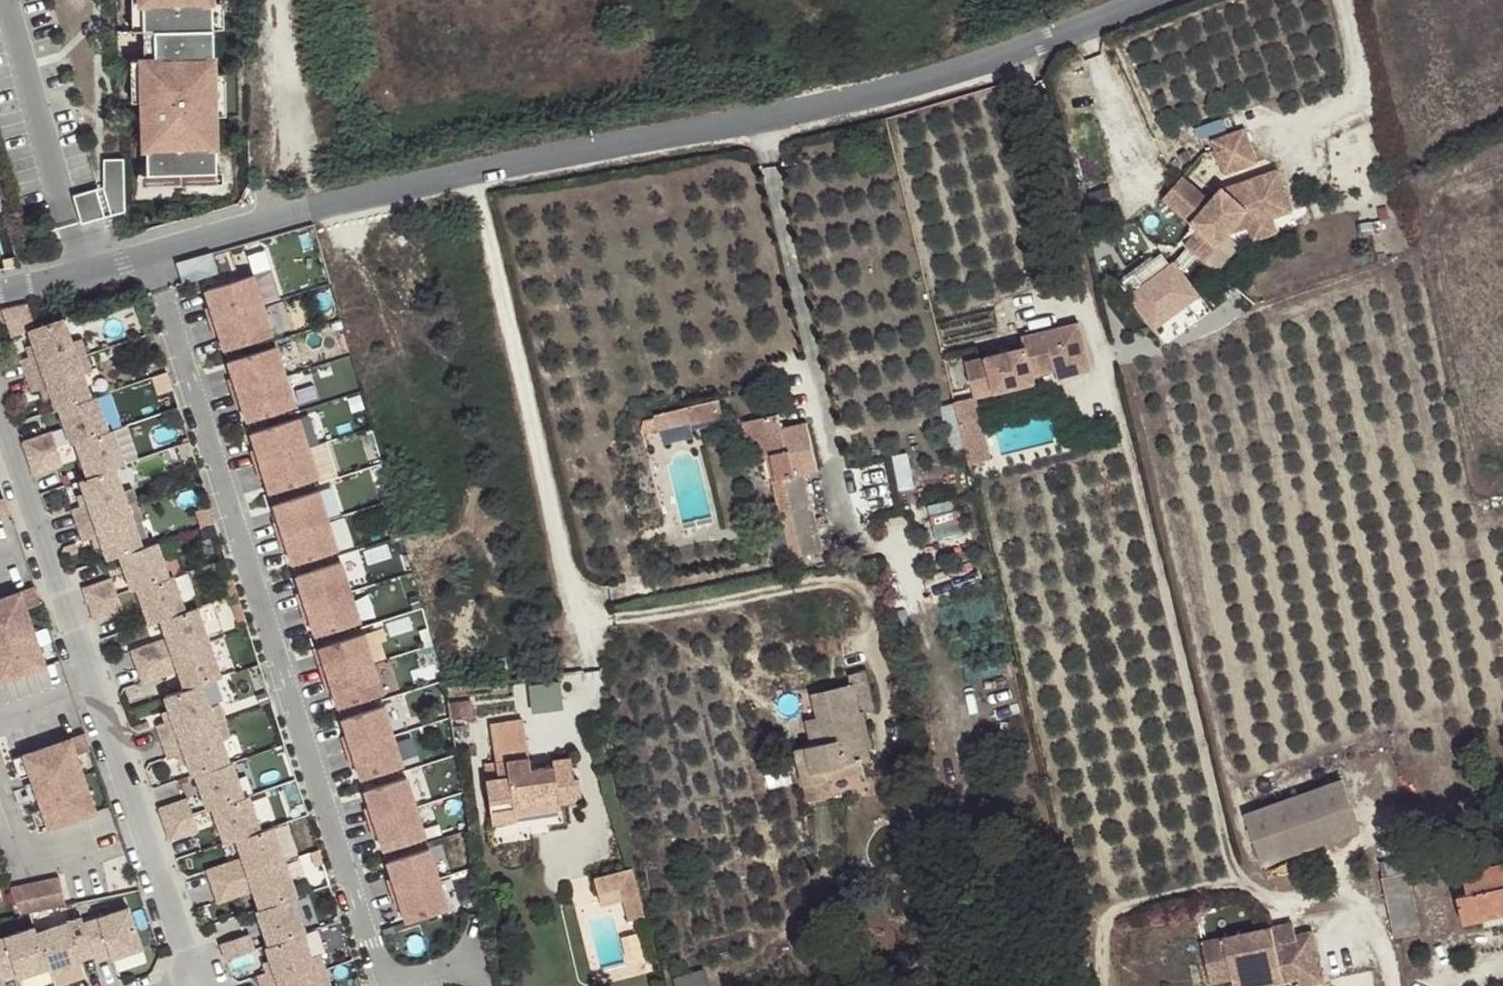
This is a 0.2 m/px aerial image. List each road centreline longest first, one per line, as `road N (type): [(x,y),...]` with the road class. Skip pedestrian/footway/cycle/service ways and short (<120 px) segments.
road 1 (track): [(1390,985),(1369,912),(1324,896),(1270,903),(1234,871),(1027,42)]
road 2 (unclassified): [(1139,0),(924,79),(761,123),(521,162),(149,251)]
road 3 (residential): [(149,251),(385,983),(480,957)]
road 4 (residential): [(205,969),(0,422)]
road 5 (residential): [(11,0),(78,268)]

